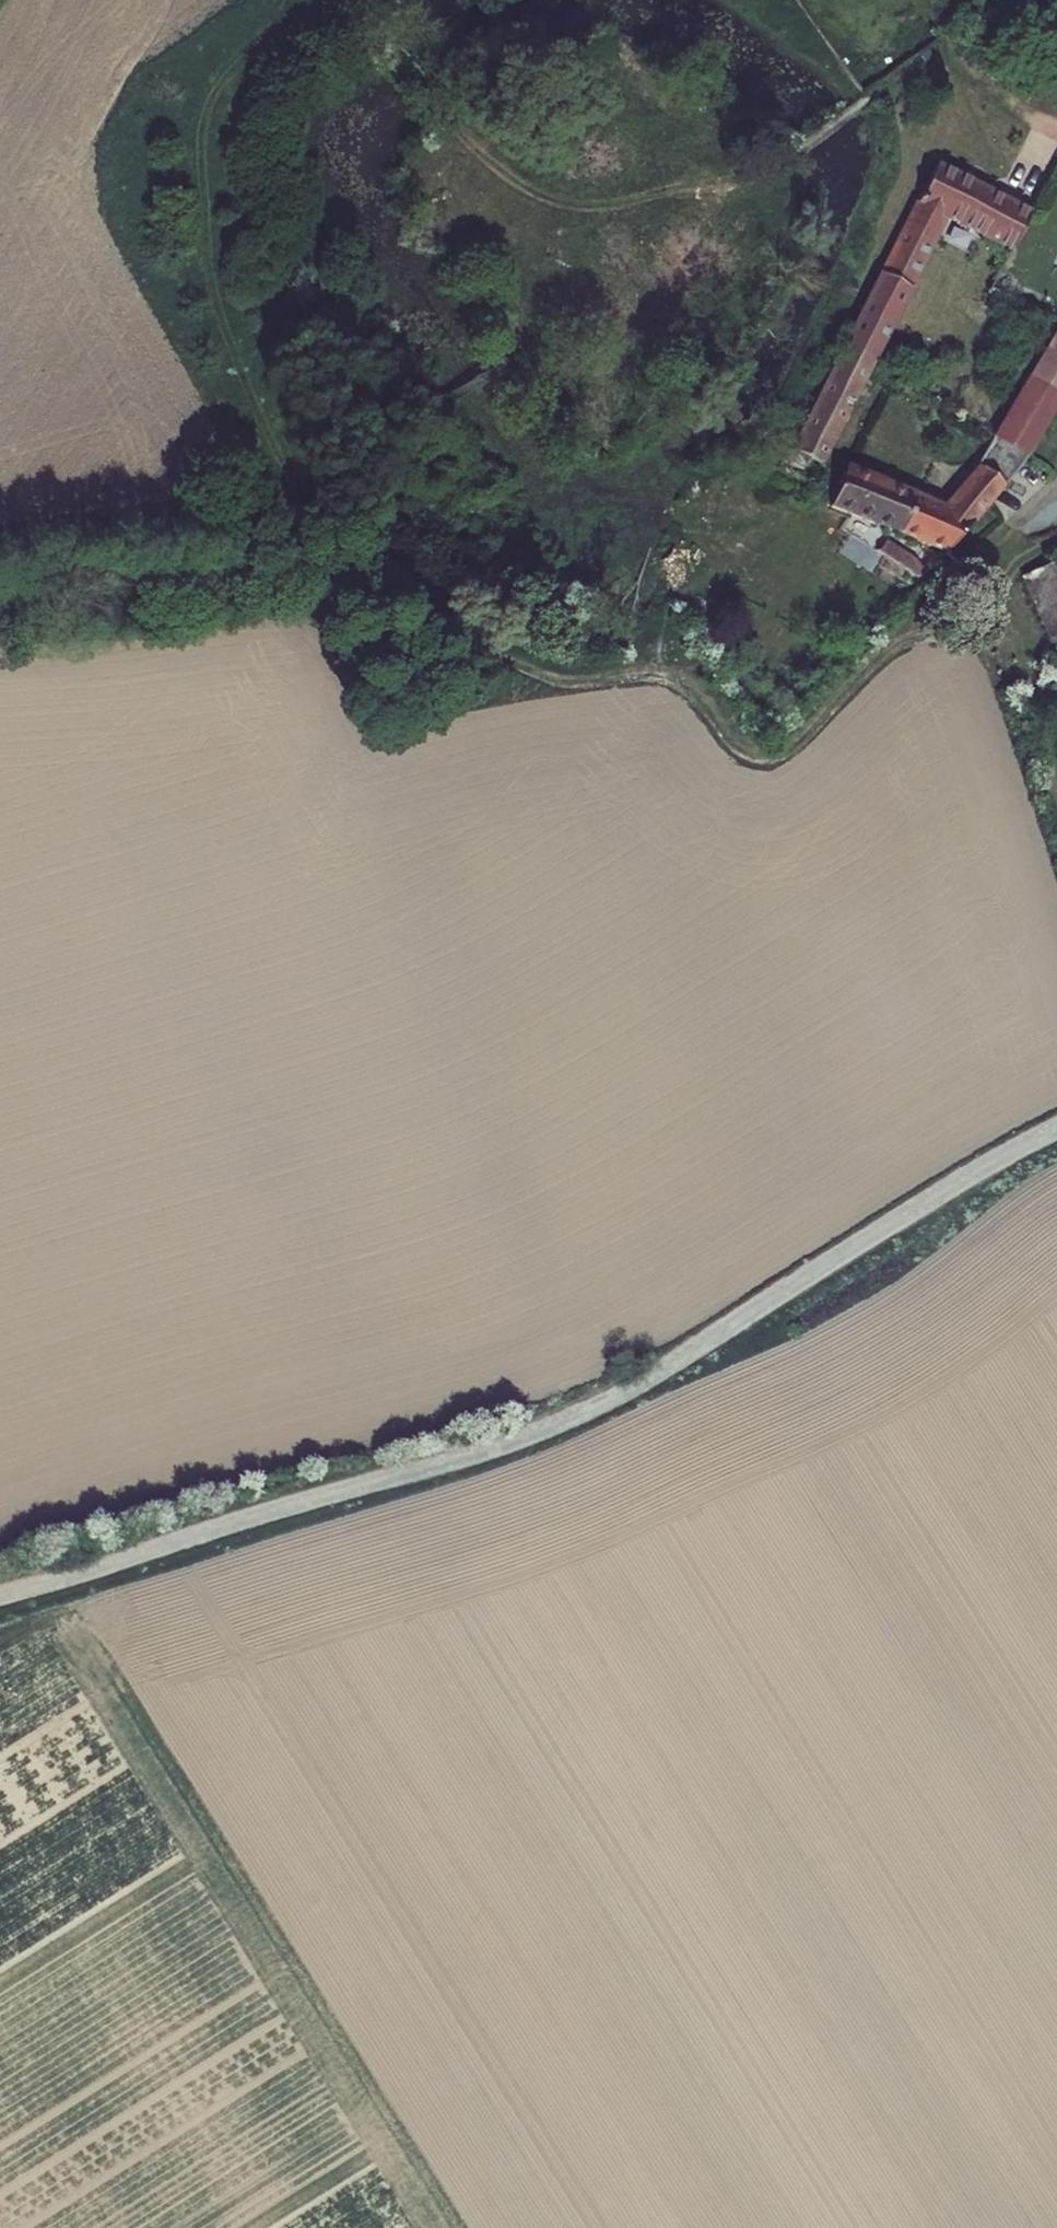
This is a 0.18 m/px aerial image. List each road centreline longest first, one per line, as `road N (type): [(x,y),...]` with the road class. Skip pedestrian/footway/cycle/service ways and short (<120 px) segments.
road 1 (track): [(1056,1128),(987,1162),(638,1386),(527,1436),(0,1593)]

